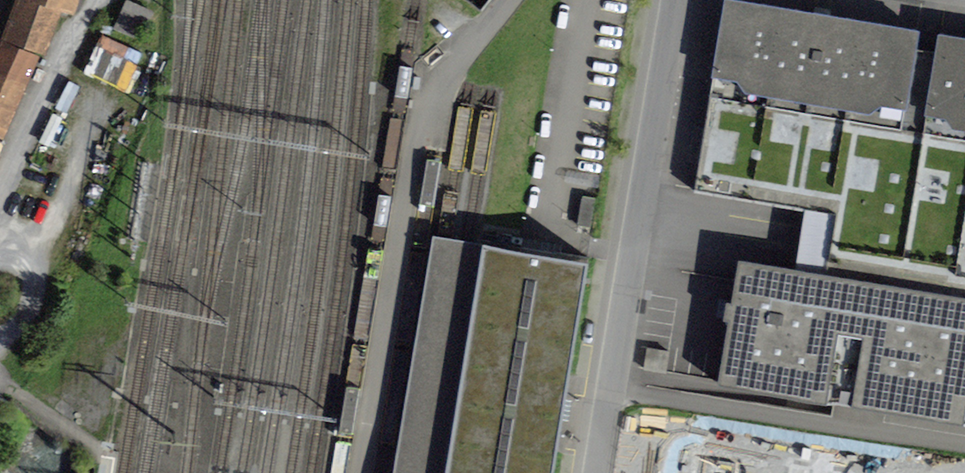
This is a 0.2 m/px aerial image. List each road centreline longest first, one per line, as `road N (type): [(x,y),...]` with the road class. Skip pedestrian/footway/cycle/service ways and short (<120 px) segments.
road 1 (unclassified): [(677,0),(597,472)]

